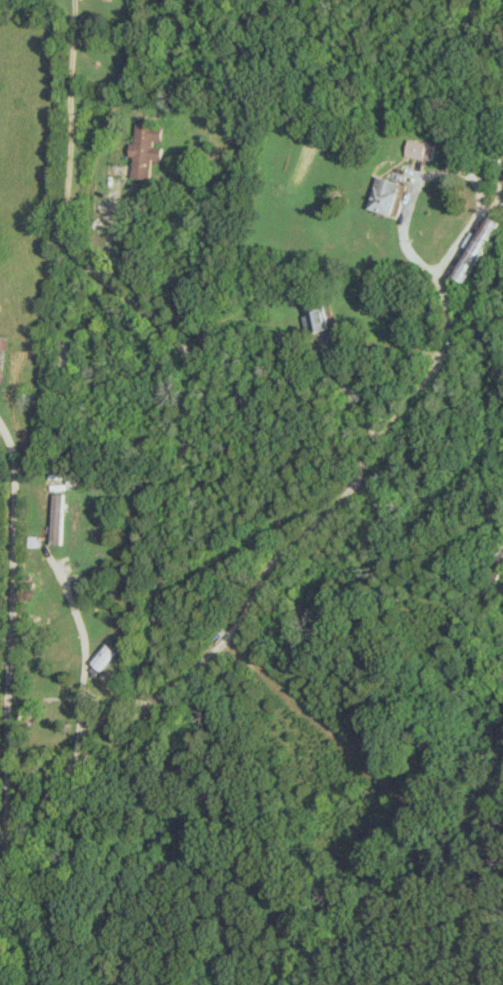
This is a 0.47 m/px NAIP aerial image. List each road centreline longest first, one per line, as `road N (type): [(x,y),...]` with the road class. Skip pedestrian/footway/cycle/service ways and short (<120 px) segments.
road 1 (residential): [(135,716),(195,376),(175,340),(103,280),(114,197)]
road 2 (residential): [(0,864),(78,763),(127,739),(135,716)]

